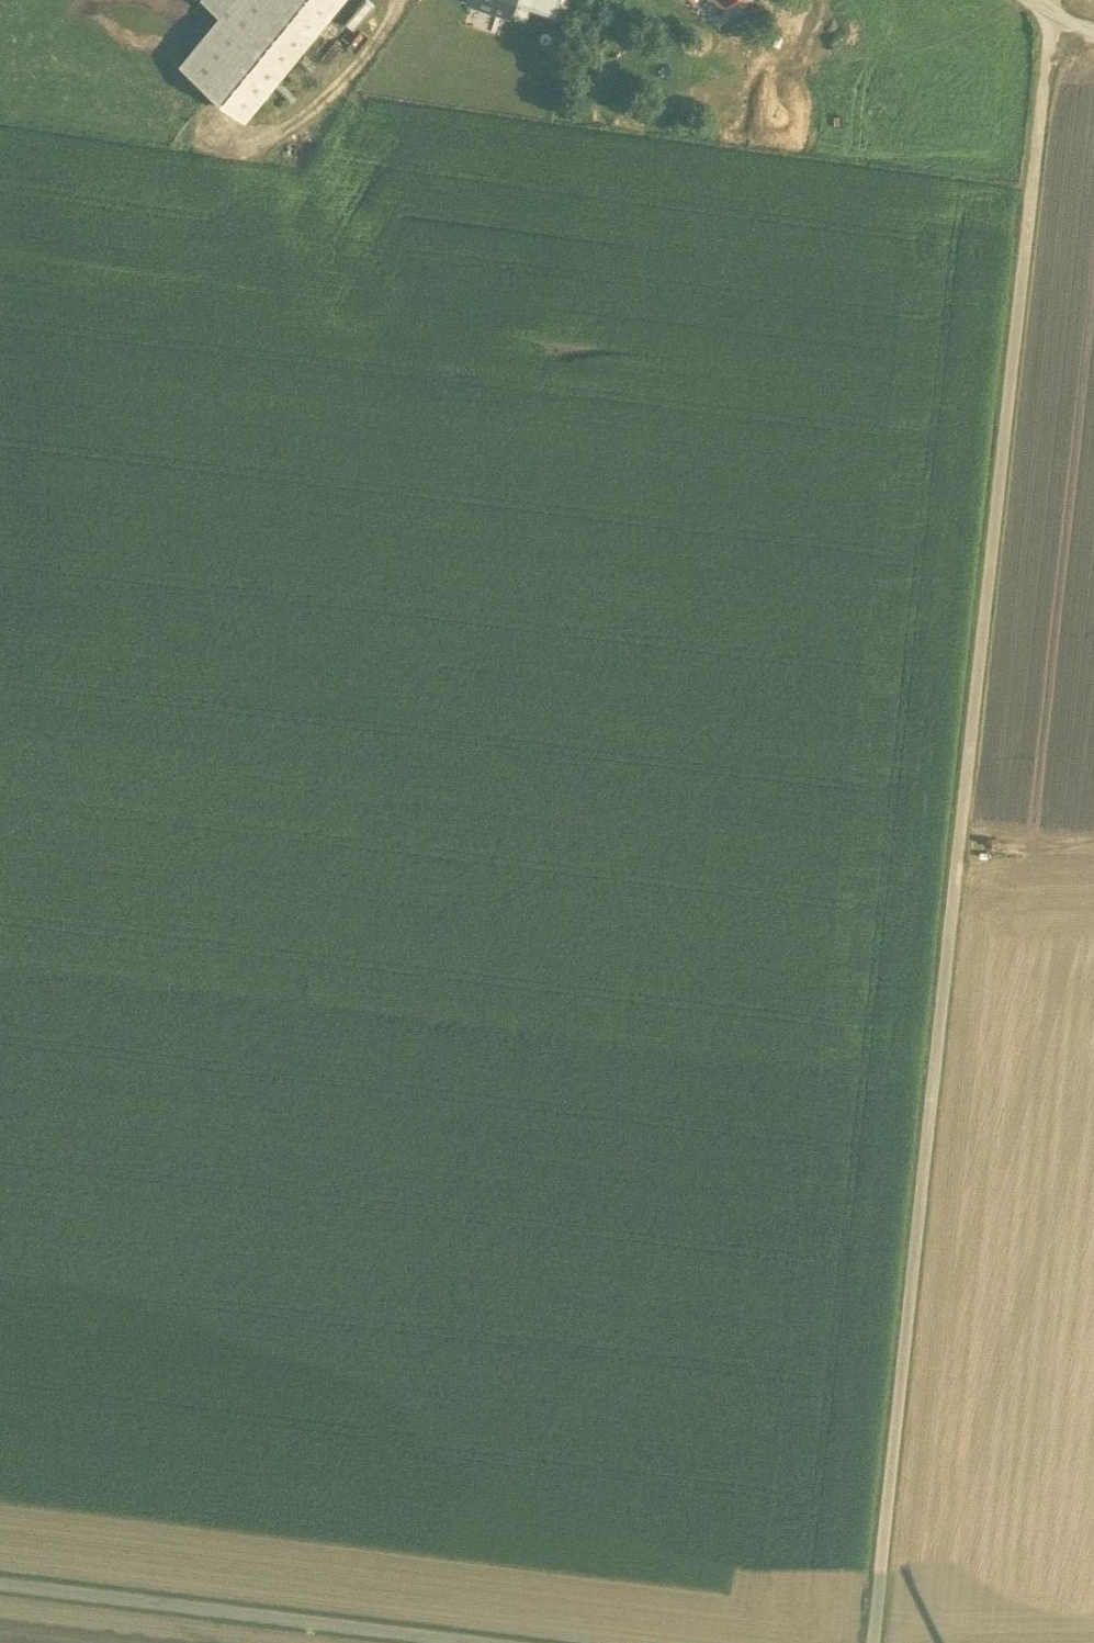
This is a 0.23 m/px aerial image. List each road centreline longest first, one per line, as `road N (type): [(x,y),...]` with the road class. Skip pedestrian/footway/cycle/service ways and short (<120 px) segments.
road 1 (track): [(870,1642),(1054,11)]
road 2 (track): [(344,1642),(0,1599)]

